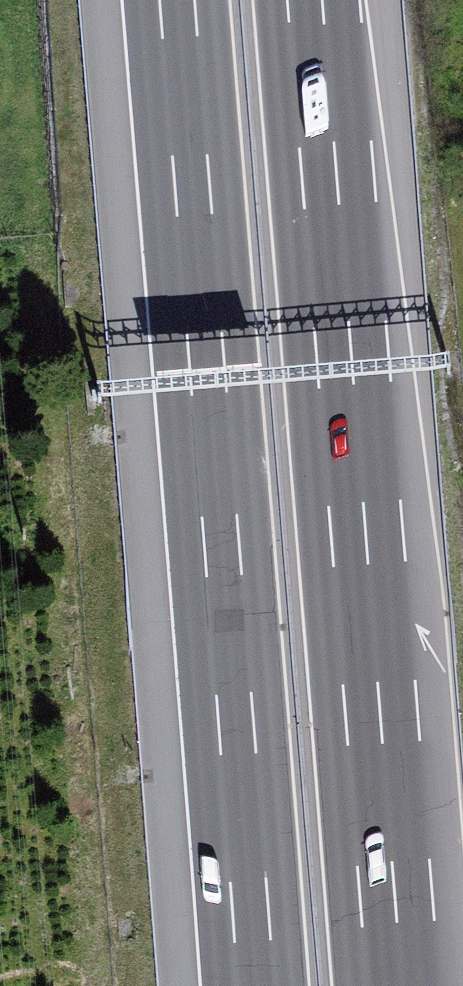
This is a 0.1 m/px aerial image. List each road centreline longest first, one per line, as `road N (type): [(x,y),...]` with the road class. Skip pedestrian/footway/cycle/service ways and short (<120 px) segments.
road 1 (motorway): [(400,985),(364,505),(310,0)]
road 2 (motorway): [(177,0),(256,985)]

